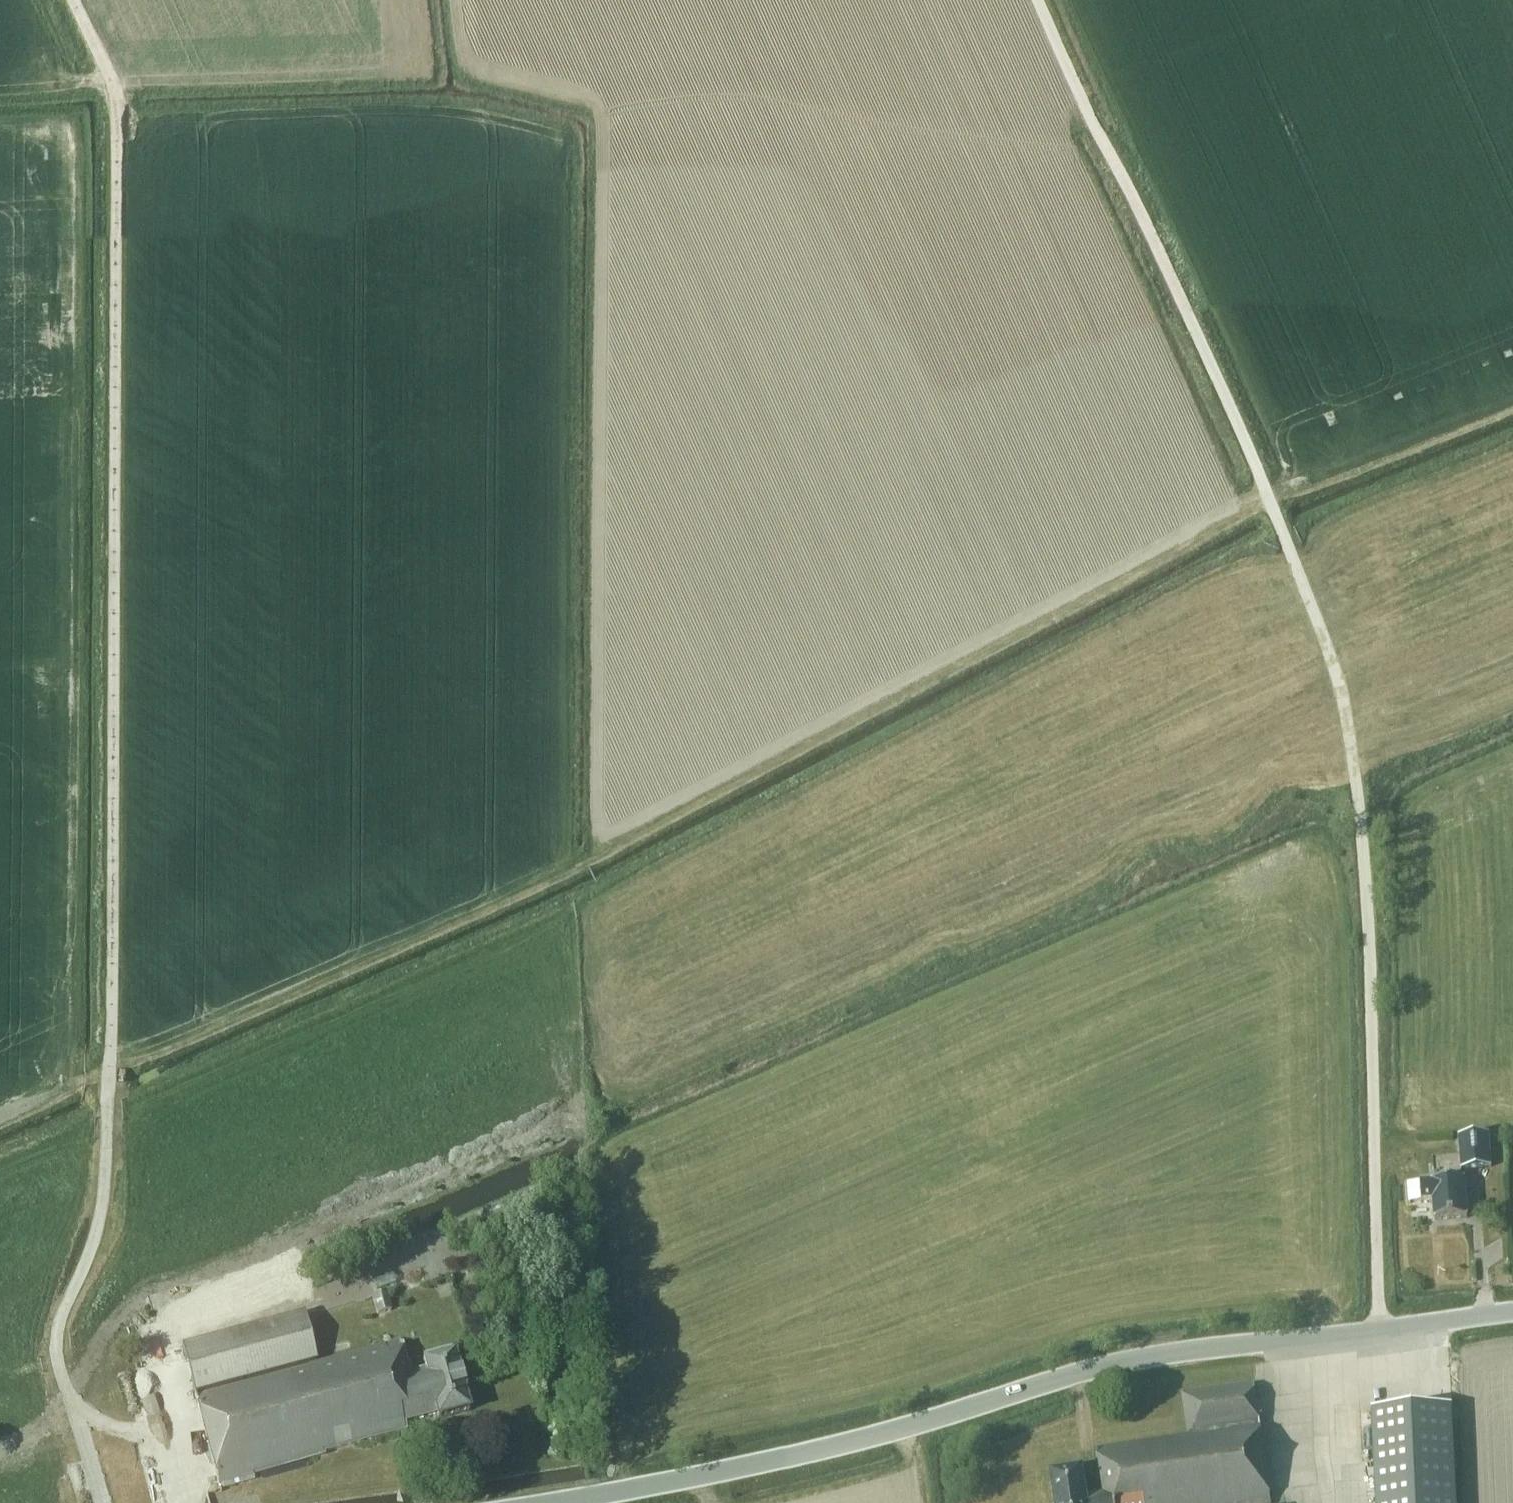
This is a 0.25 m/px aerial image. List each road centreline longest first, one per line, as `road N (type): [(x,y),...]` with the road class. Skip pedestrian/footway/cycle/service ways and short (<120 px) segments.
road 1 (unclassified): [(548,1502),(734,1467),(1116,1363),(1512,1312)]

